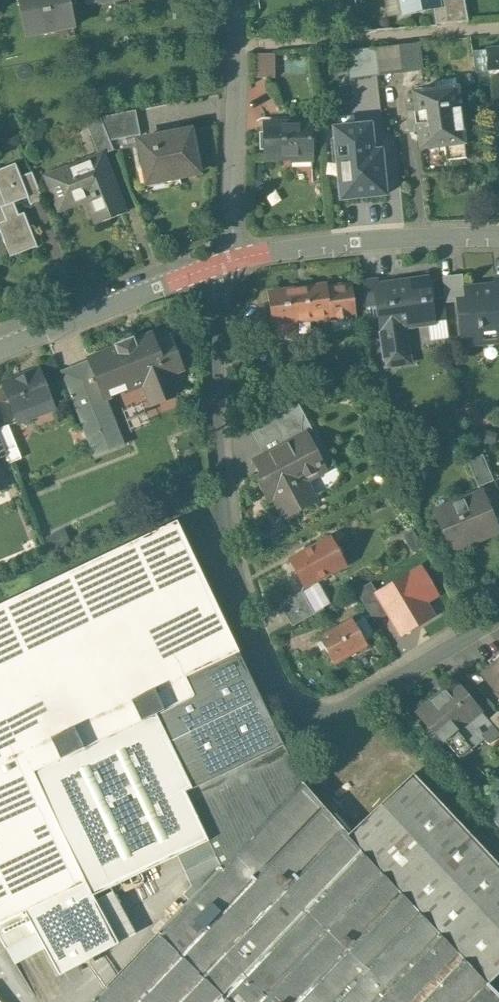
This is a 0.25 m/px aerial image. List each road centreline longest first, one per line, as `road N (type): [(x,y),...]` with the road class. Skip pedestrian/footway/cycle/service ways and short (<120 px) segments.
road 1 (residential): [(226,262),(215,298),(215,423),(229,554),(244,609),(283,689),(306,705),(333,708),(498,615)]
road 2 (residential): [(498,237),(226,262)]
road 3 (residential): [(226,262),(232,0)]
road 4 (residential): [(226,262),(0,344)]

